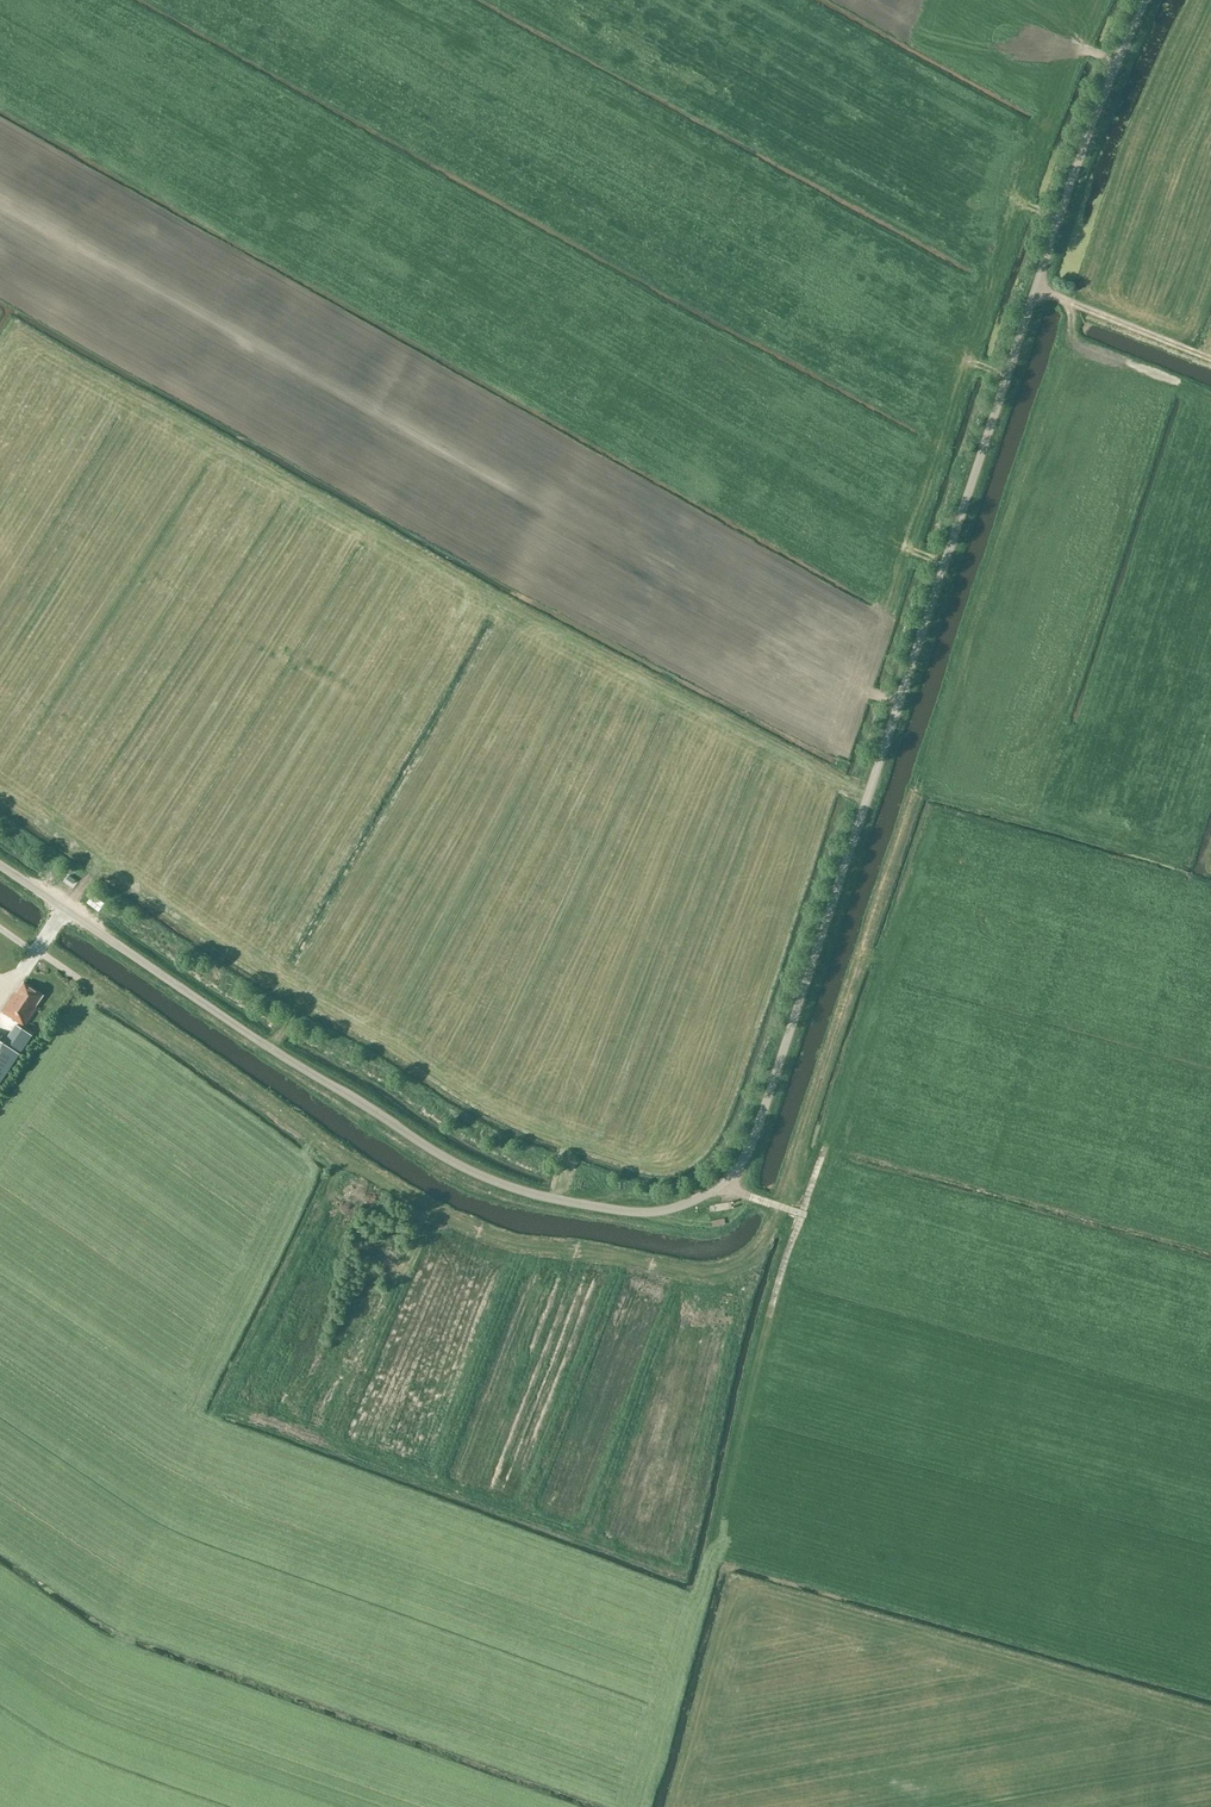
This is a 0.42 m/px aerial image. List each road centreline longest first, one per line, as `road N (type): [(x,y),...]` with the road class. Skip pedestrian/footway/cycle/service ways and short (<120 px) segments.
road 1 (unclassified): [(1144,0),(1070,184),(753,1139),(717,1187),(644,1212),(562,1200),(481,1174),(256,1039),(0,864)]
road 2 (track): [(1035,289),(1210,359)]

